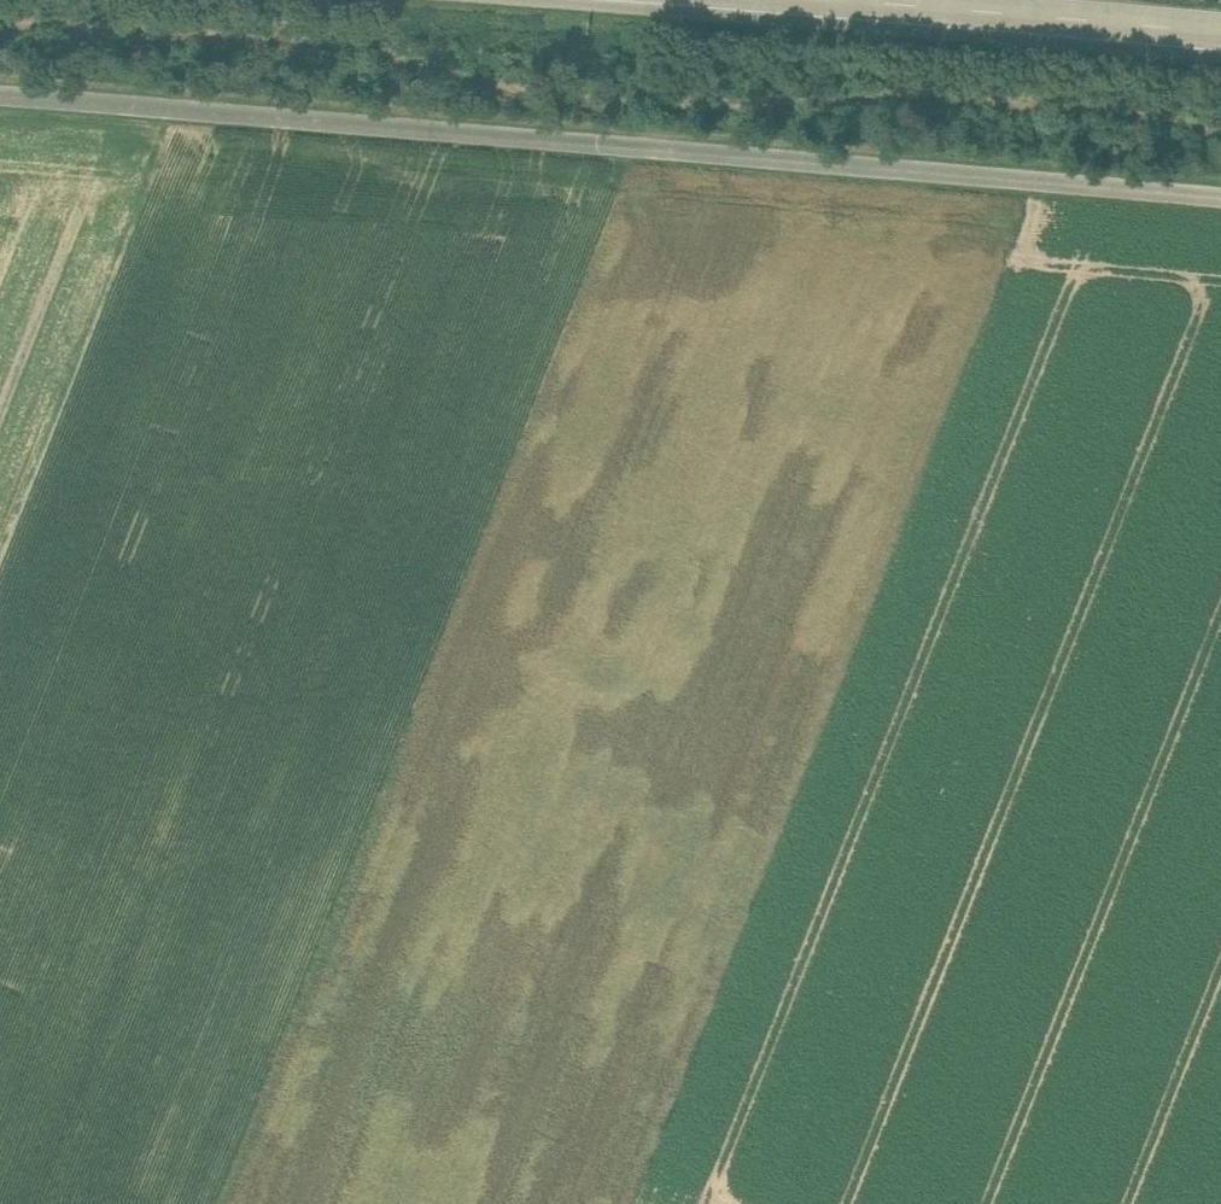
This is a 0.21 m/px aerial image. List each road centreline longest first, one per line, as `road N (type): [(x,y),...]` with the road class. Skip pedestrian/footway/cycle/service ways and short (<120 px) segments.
road 1 (unclassified): [(0,108),(1220,199)]
road 2 (motorway): [(845,0),(1220,33)]

